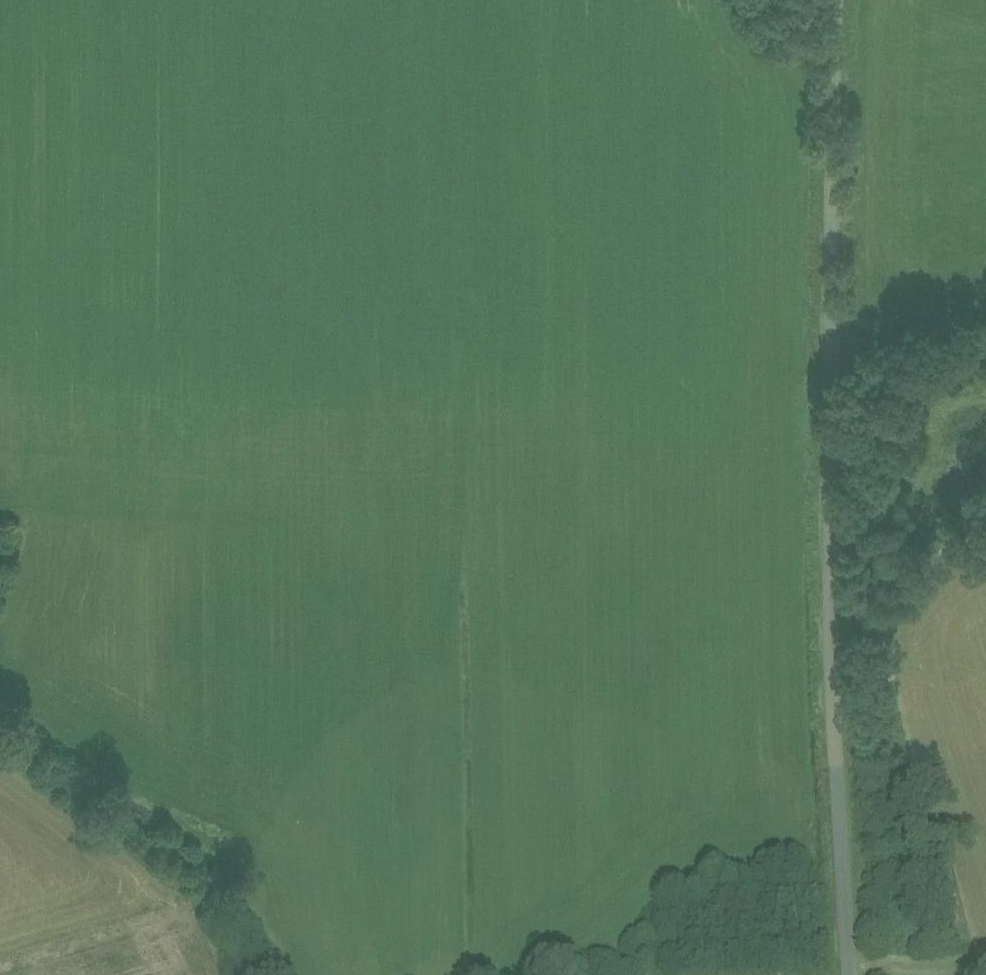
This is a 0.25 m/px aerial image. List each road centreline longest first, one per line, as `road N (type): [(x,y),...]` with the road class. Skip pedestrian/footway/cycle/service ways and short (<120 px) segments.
road 1 (unclassified): [(851,974),(829,564),(835,0)]

